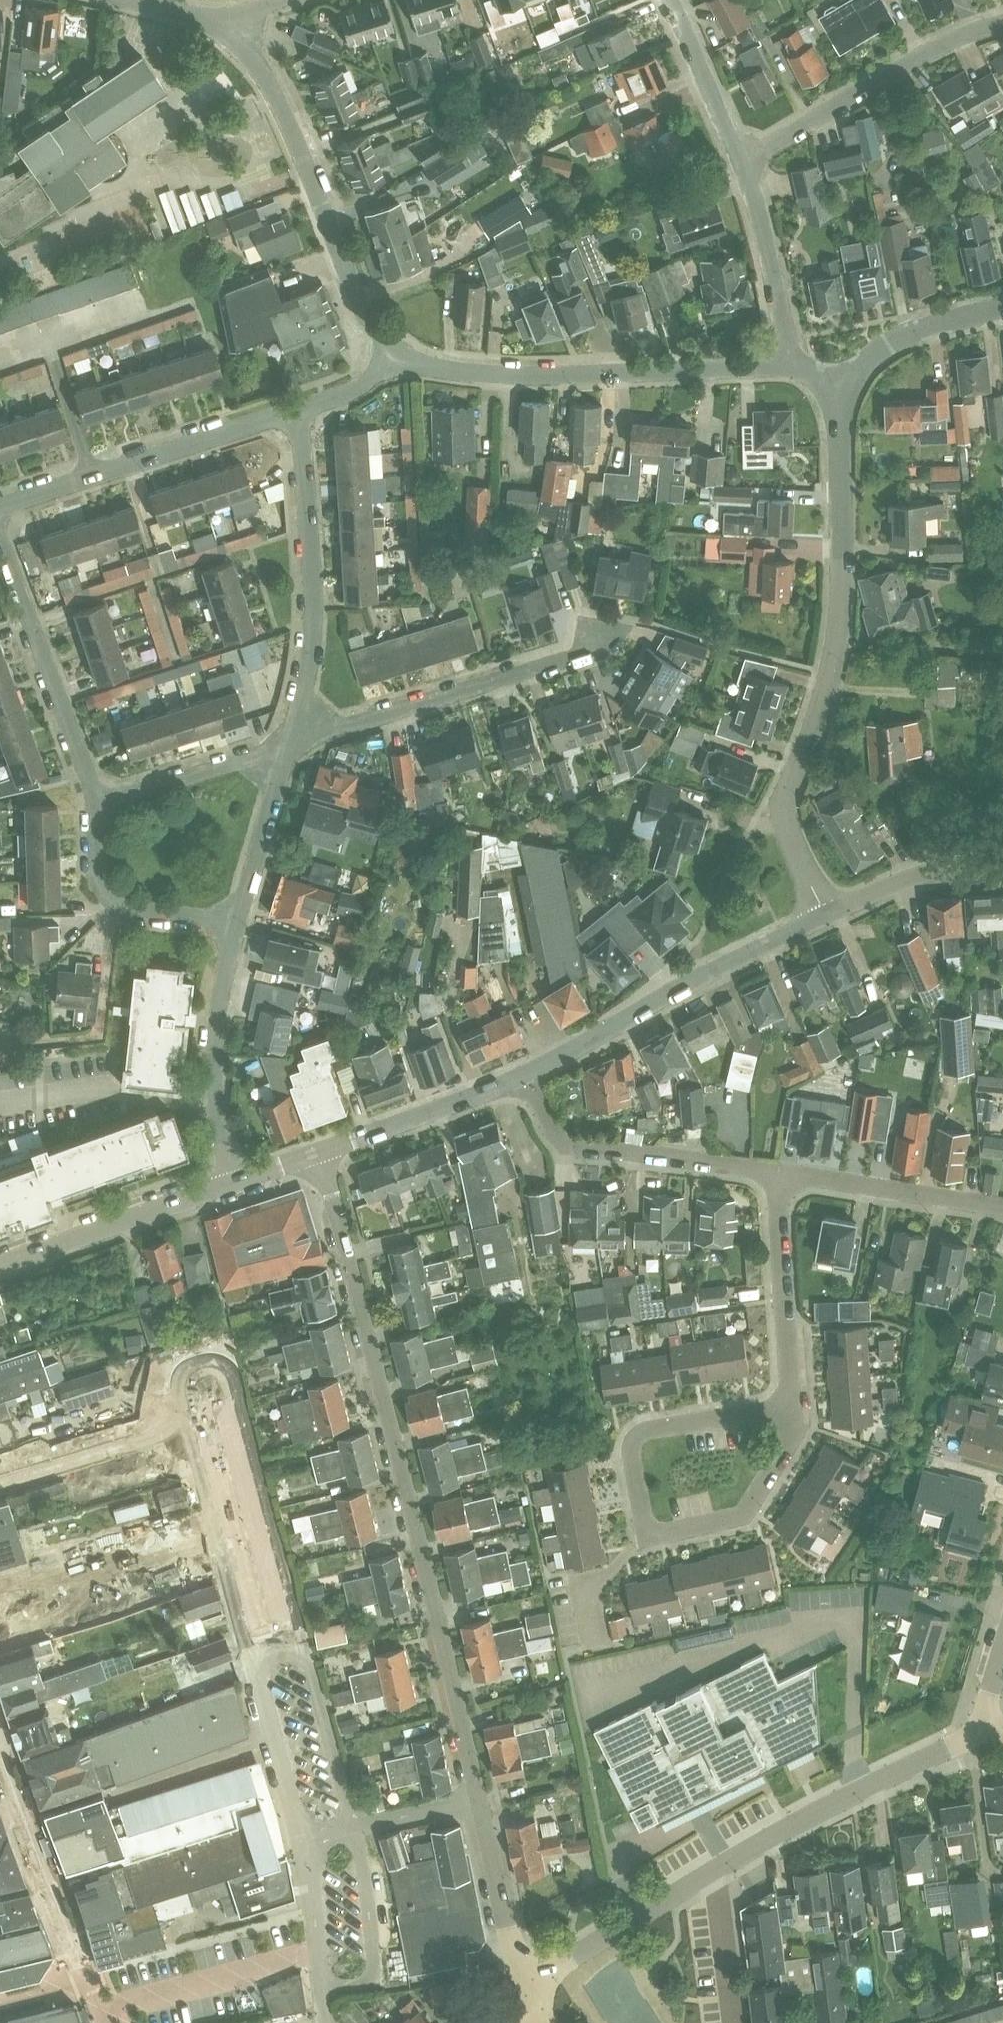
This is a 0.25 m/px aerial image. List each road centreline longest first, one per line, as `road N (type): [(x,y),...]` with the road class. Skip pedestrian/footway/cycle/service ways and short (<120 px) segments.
road 1 (residential): [(323,1153),(514,1948),(547,1985)]
road 2 (residential): [(829,918),(785,811),(840,628),(837,392)]
road 3 (residential): [(986,1715),(948,1748),(718,1871),(547,1985)]
road 4 (residential): [(397,360),(551,375),(743,368),(793,358)]
road 5 (residential): [(222,25),(262,69),(368,318),(397,360)]
road 6 (residential): [(829,918),(696,980),(525,1077)]
road 7 (residential): [(287,749),(582,656),(606,633)]
road 8 (residential): [(287,749),(308,681),(314,607),(302,413)]
road 9 (residential): [(796,1403),(794,1430),(745,1517),(665,1533),(648,1529),(632,1448),(640,1431)]
road 10 (residential): [(0,511),(302,413)]
road 11 (residential): [(780,1175),(570,1147),(555,1136),(525,1077)]
road 12 (residential): [(743,161),(939,43),(1002,22)]
road 13 (residential): [(99,804),(0,541)]
road 14 (residential): [(233,1184),(216,1045),(236,921)]
road 15 (residential): [(0,1263),(233,1184)]
road 16 (residential): [(780,1175),(796,1403)]
road 17 (residential): [(1002,1207),(780,1175)]
road 18 (residential): [(236,921),(121,907),(106,887),(99,804)]
road 19 (residential): [(525,1077),(323,1153)]
road 20 (residential): [(793,358),(743,161)]
road 21 (residential): [(99,804),(287,749)]
road 22 (residential): [(837,392),(893,342),(1002,307)]
road 23 (residential): [(1002,862),(936,869),(829,918)]
road 24 (residential): [(236,921),(287,749)]
road 25 (residential): [(743,161),(672,0)]
road 26 (residential): [(640,1431),(796,1403)]
road 27 (residential): [(0,1452),(146,1401)]

